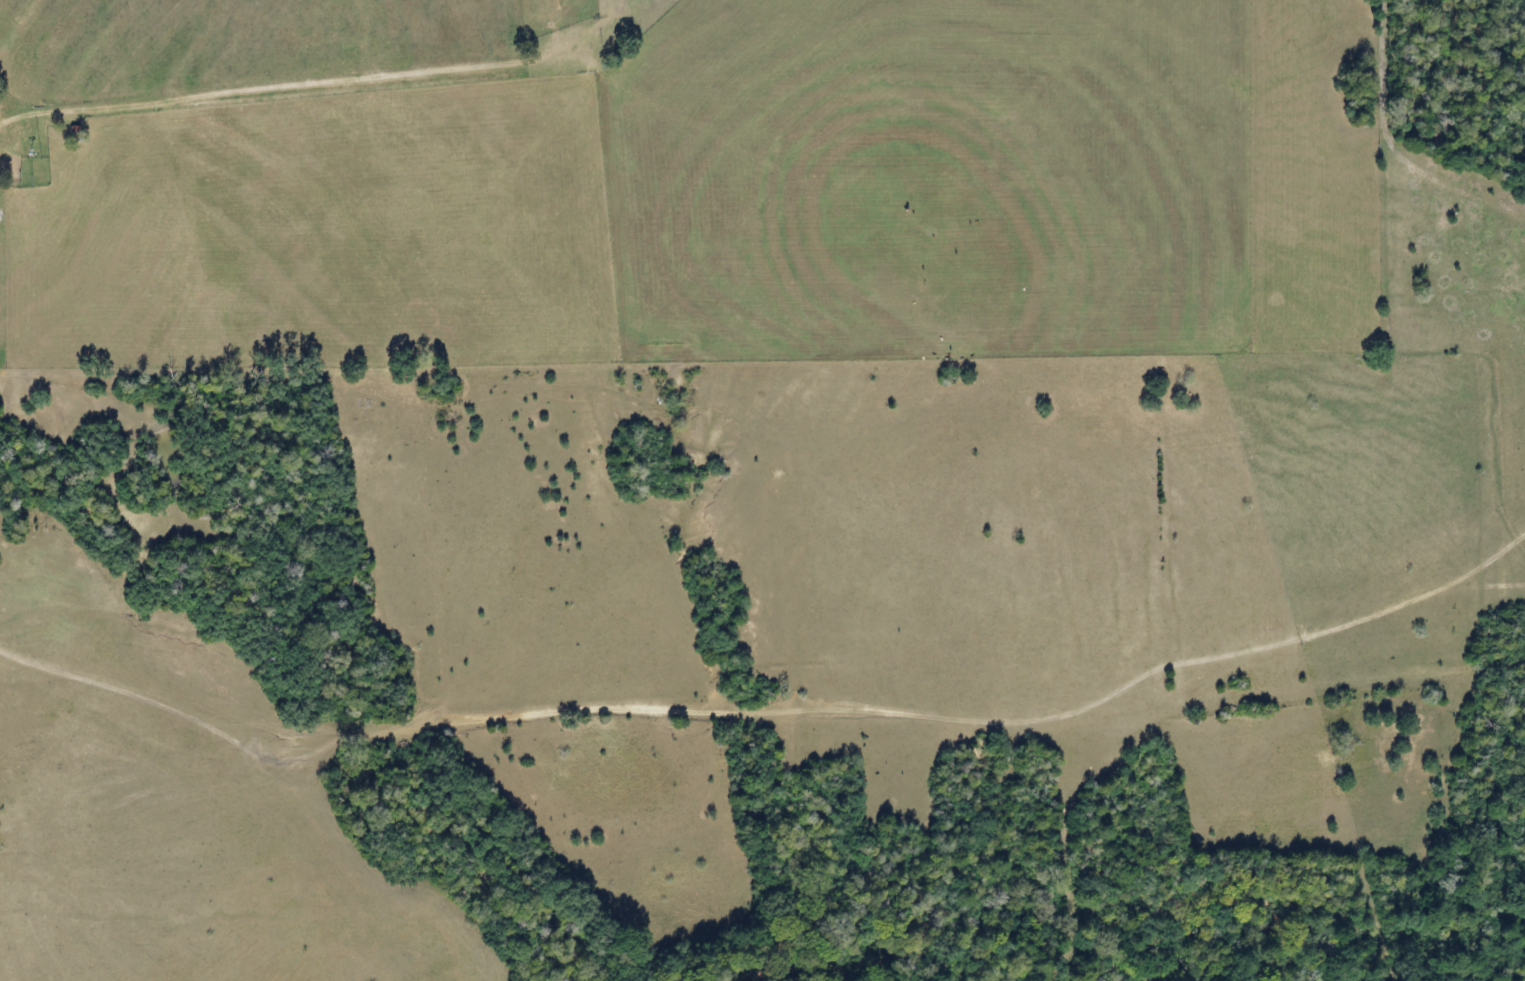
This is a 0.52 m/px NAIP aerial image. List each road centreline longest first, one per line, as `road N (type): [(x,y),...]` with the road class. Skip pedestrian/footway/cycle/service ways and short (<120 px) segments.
road 1 (residential): [(0,645),(283,755),(381,728),(579,713),(830,707),(1066,720),(1144,712),(1233,675),(1450,671),(1524,662)]
road 2 (residential): [(1524,538),(1467,572),(1165,704)]

